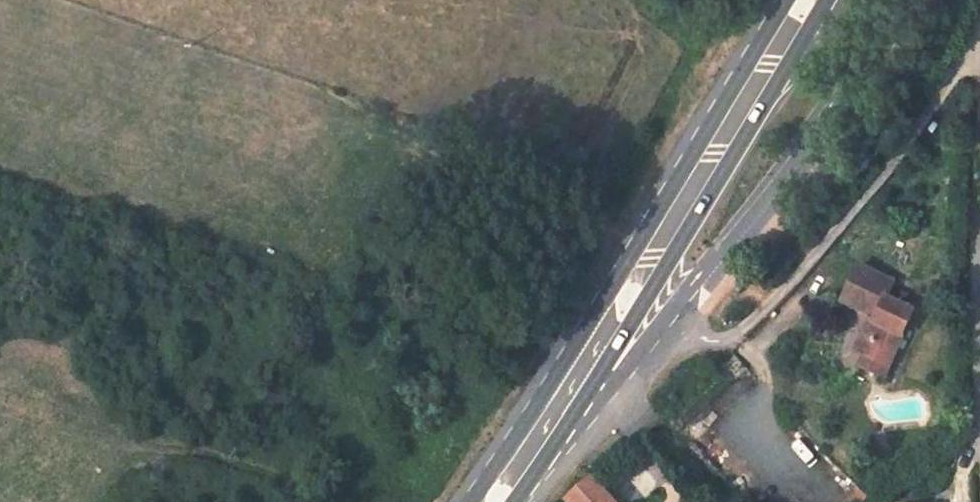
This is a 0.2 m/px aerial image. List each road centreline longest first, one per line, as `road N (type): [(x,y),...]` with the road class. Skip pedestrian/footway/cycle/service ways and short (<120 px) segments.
road 1 (residential): [(979,44),(762,312),(702,351),(658,335)]
road 2 (primary): [(586,372),(816,0)]
road 3 (unclassified): [(658,335),(814,141),(901,0)]
road 4 (unclassified): [(979,44),(979,312)]
road 5 (primary): [(485,501),(586,372)]

